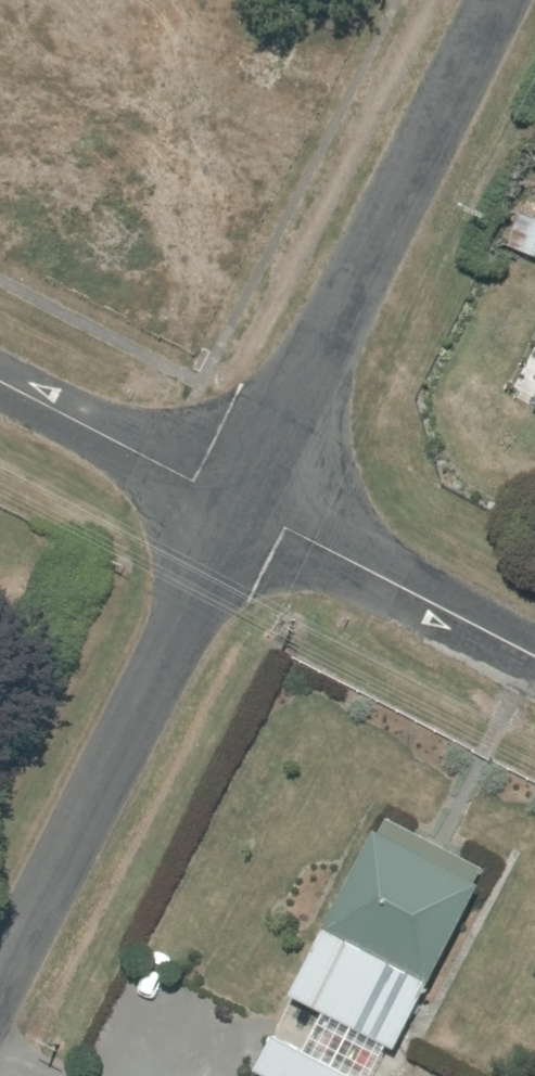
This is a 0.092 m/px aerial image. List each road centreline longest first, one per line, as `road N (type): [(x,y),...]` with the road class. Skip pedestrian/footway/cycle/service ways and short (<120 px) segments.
road 1 (residential): [(499,0),(240,504)]
road 2 (residential): [(0,983),(240,504)]
road 3 (residential): [(240,504),(534,658)]
road 4 (residential): [(240,504),(0,379)]

